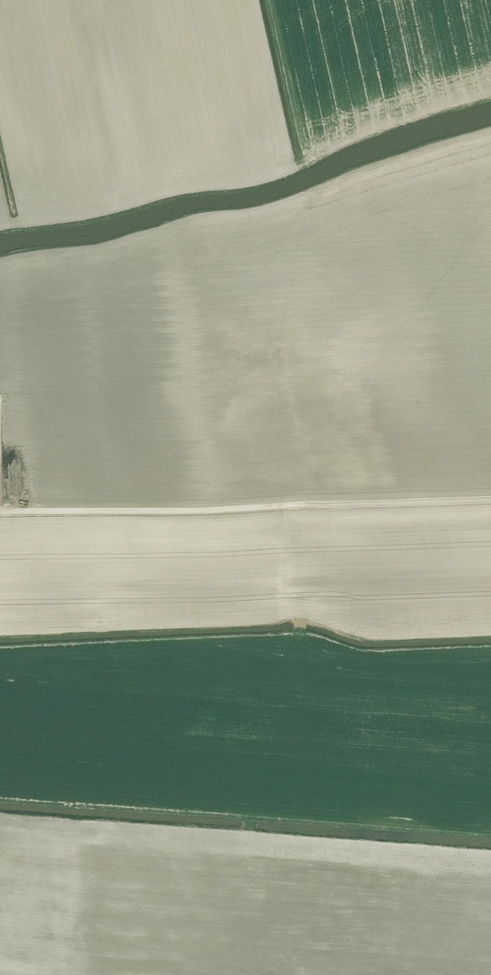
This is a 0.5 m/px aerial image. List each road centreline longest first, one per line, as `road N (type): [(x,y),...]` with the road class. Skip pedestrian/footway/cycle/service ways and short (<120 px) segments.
road 1 (track): [(305,505),(0,511)]

